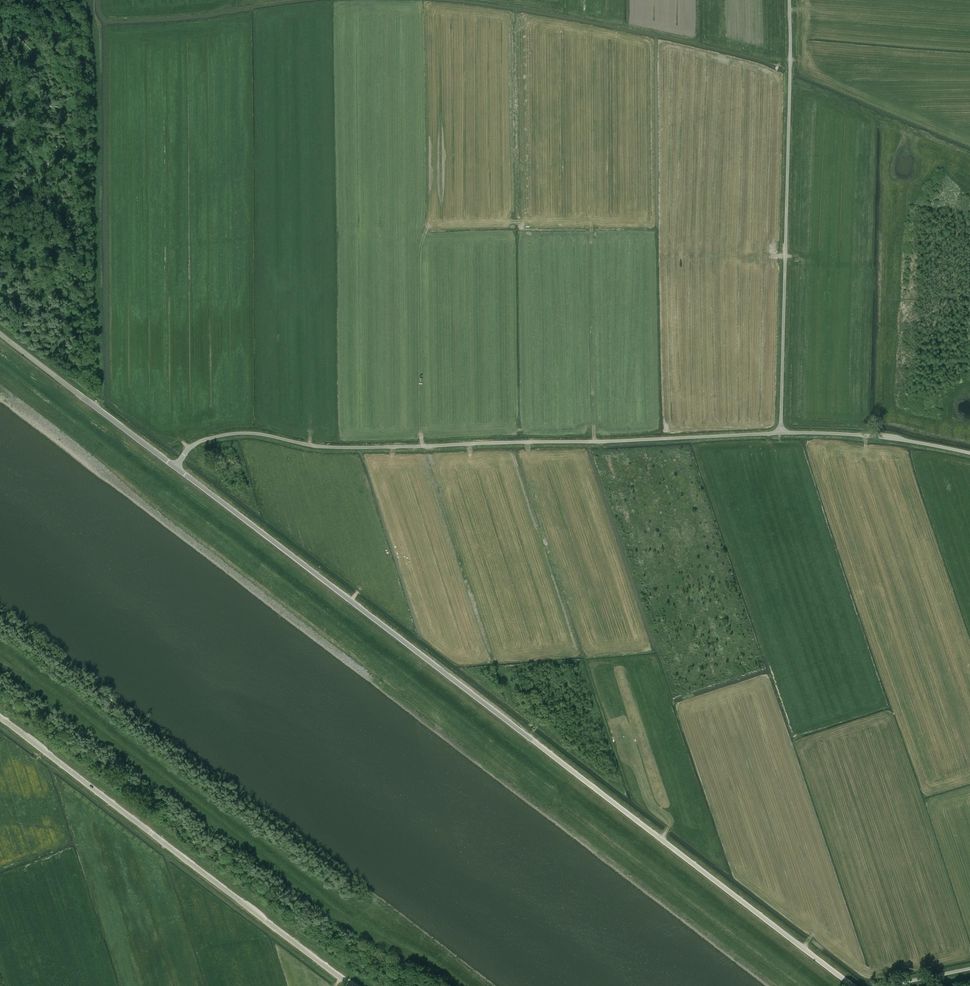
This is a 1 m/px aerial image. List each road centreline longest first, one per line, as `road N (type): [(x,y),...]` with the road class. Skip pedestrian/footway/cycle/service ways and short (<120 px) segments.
road 1 (unclassified): [(854,985),(173,466)]
road 2 (unclassified): [(173,466),(190,446),(238,433),(314,448),(416,448),(780,432)]
road 3 (unclassified): [(353,985),(0,718)]
road 4 (unclassified): [(780,432),(792,0)]
road 5 (unclassified): [(173,466),(0,334)]
road 6 (unclassified): [(780,432),(969,459)]

